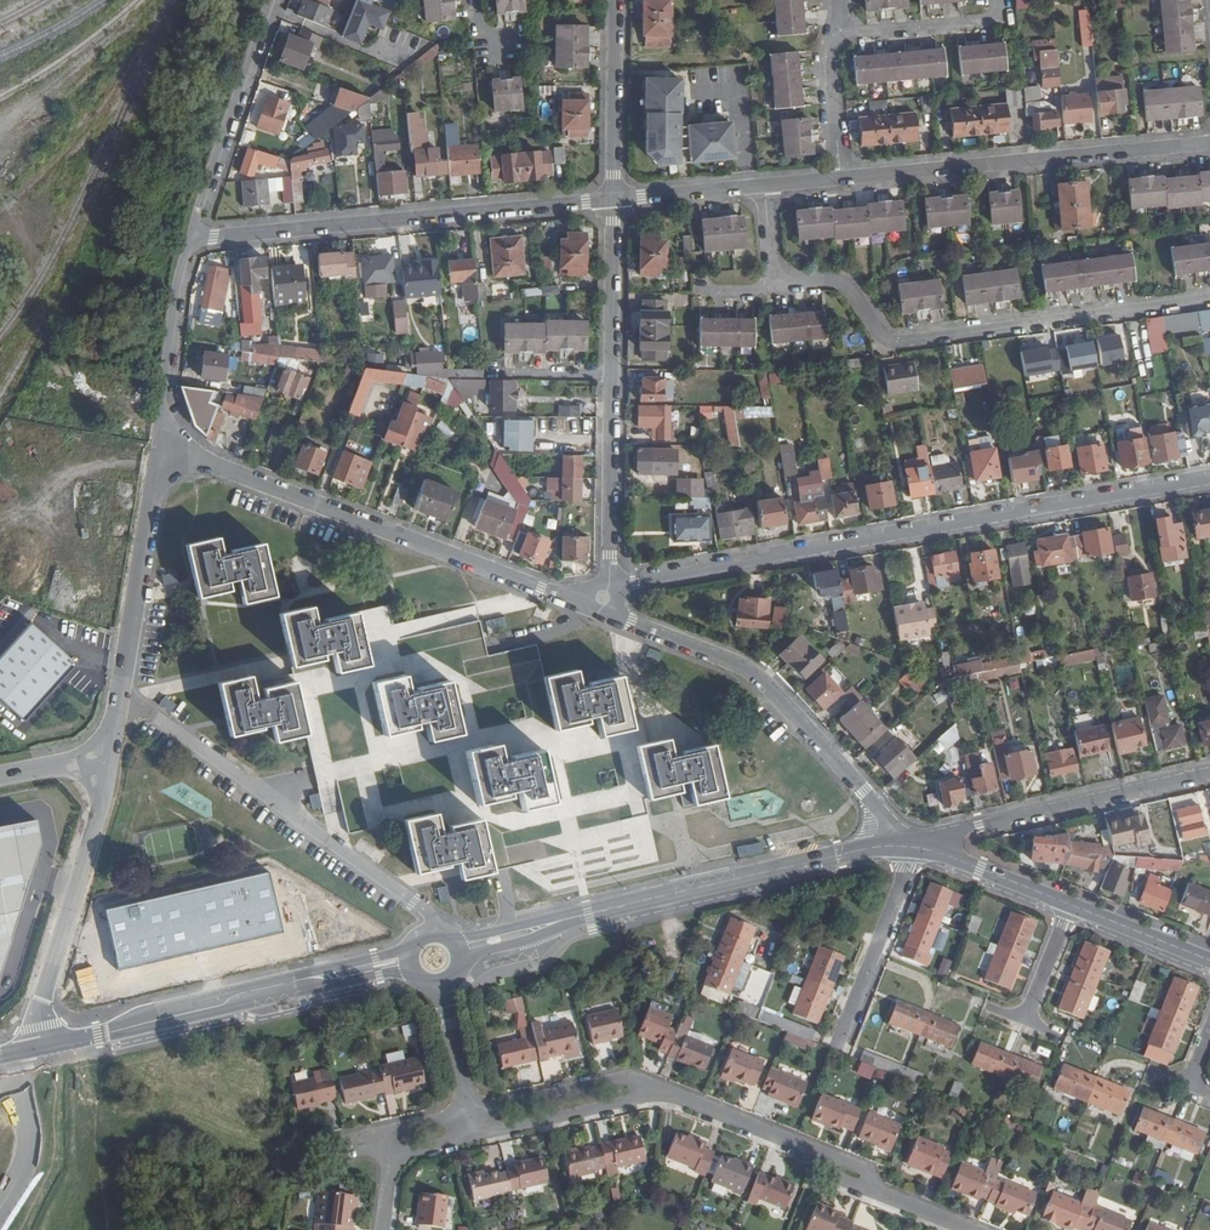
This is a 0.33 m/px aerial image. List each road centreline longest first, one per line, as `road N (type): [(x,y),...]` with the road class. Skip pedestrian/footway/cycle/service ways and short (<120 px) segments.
road 1 (residential): [(617,590),(1209,479)]
road 2 (residential): [(1209,293),(889,341),(836,283),(778,283)]
road 3 (residential): [(159,441),(587,602)]
road 4 (residential): [(190,235),(613,200)]
road 5 (tertiary): [(404,961),(41,1045)]
road 6 (residential): [(842,179),(1209,144)]
road 7 (residential): [(908,847),(762,680),(632,623)]
road 8 (residential): [(120,689),(415,901)]
road 9 (tertiary): [(908,847),(866,849),(589,915)]
road 10 (residential): [(1209,961),(908,847)]
road 11 (tertiary): [(1209,771),(908,847)]
road 12 (unclassified): [(41,1045),(39,1012),(110,755)]
road 13 (unclassified): [(159,441),(120,689)]
road 14 (unclassified): [(268,0),(190,235)]
road 15 (unclassified): [(190,235),(176,274),(159,441)]
road 16 (residential): [(610,584),(612,376)]
road 17 (residential): [(666,1092),(628,1078),(467,1112)]
road 18 (residential): [(613,200),(616,0)]
road 19 (residential): [(472,1133),(666,1092)]
road 20 (residential): [(612,376),(613,200)]
road 21 (residential): [(835,32),(1001,17)]
road 22 (residential): [(666,1092),(820,1152)]
road 23 (residential): [(613,200),(764,186)]
road 24 (residential): [(842,179),(835,32)]
road 25 (tertiary): [(589,915),(456,939)]
road 26 (tertiary): [(463,961),(589,915)]
road 27 (residential): [(440,987),(467,1112)]

